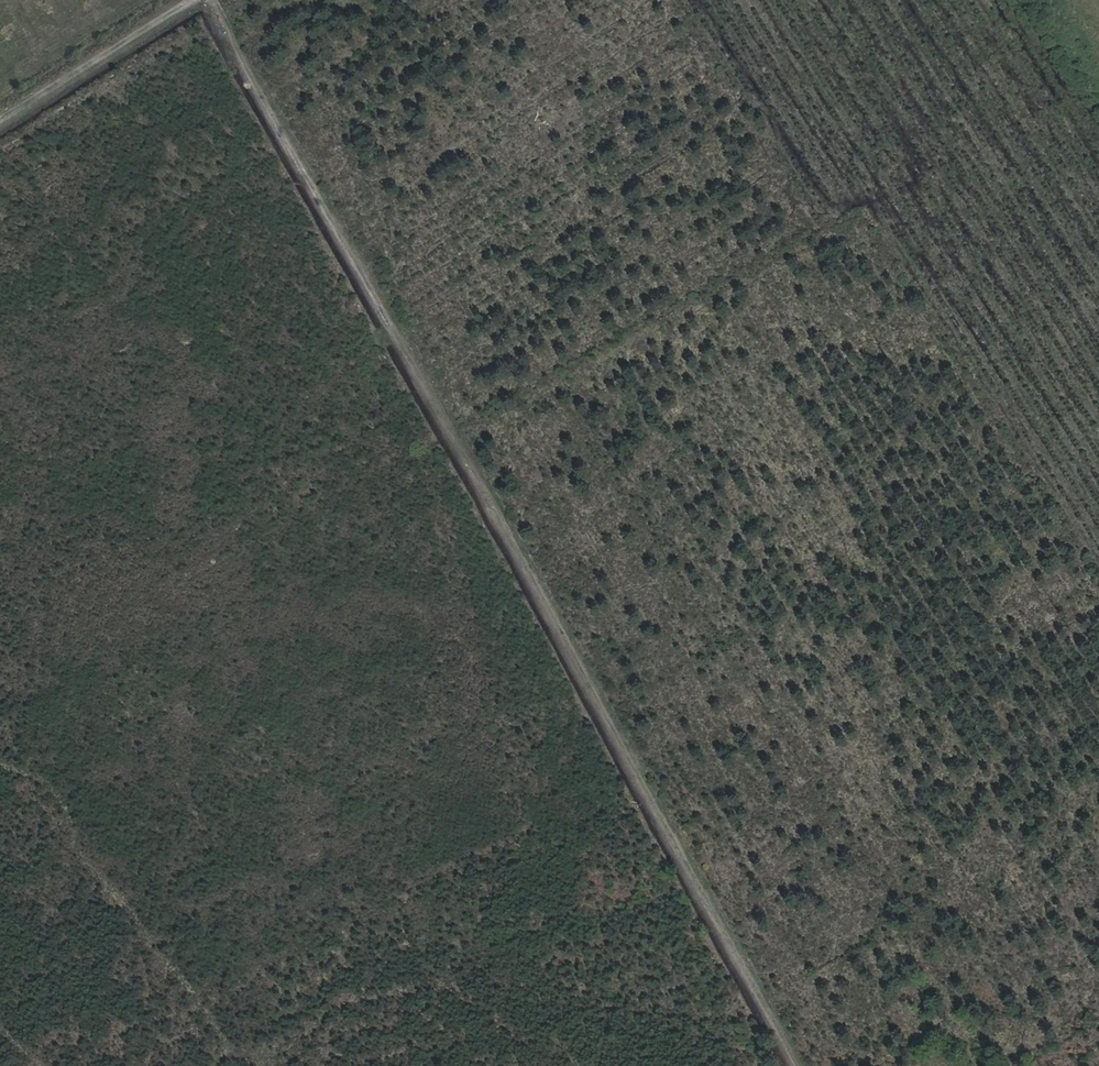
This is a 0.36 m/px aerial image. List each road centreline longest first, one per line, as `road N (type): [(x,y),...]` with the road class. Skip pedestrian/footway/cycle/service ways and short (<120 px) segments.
road 1 (track): [(798,1065),(204,0)]
road 2 (track): [(0,120),(194,0)]

